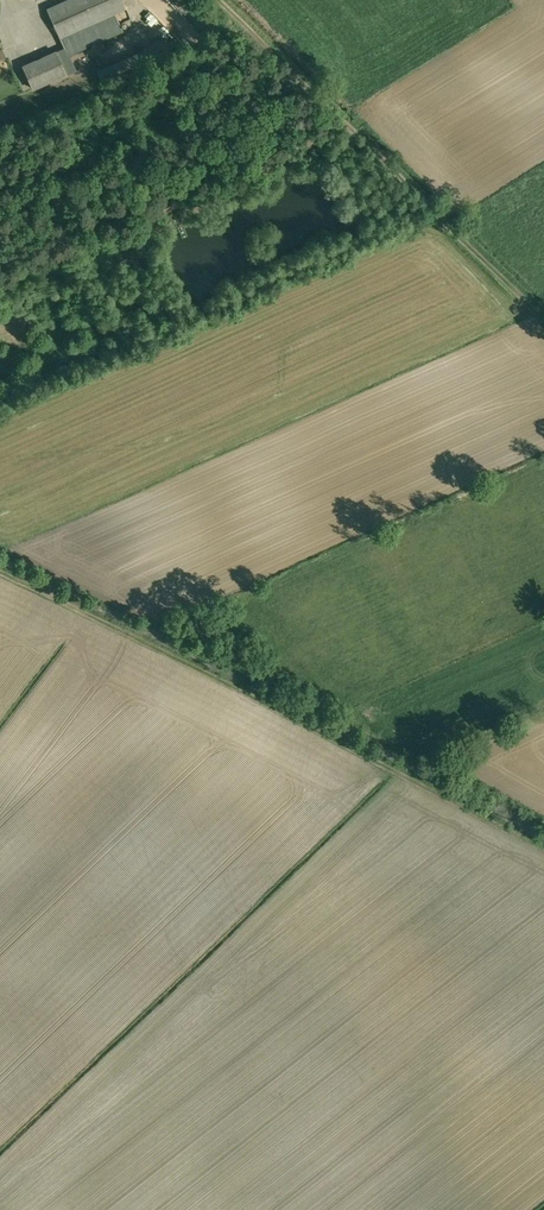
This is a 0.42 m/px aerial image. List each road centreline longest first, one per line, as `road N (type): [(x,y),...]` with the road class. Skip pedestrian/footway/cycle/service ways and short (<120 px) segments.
road 1 (track): [(543,847),(0,568)]
road 2 (track): [(251,0),(543,287)]

